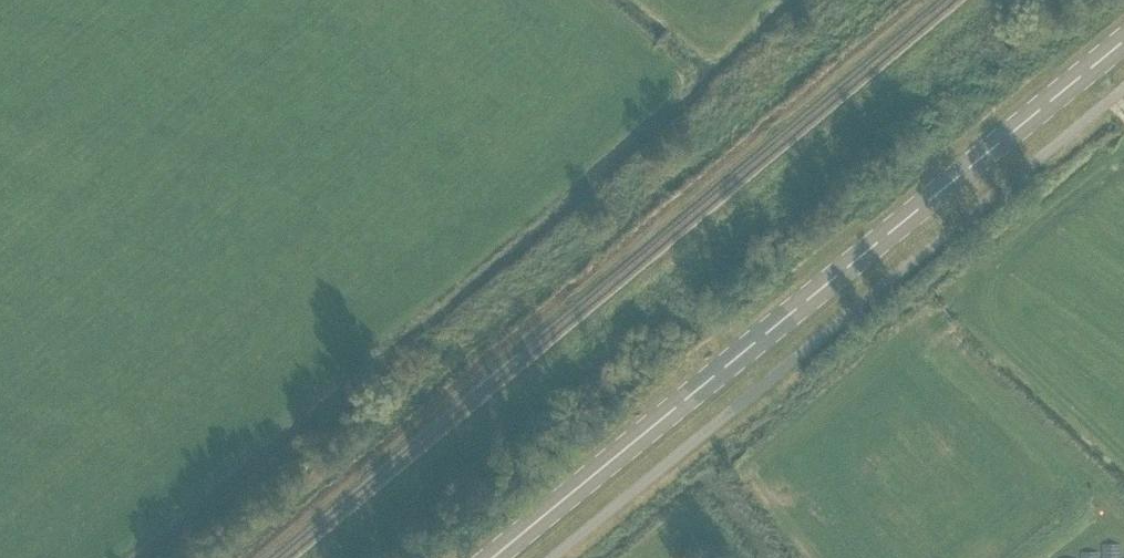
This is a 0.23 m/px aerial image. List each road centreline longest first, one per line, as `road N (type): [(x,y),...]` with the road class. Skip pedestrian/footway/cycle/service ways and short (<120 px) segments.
road 1 (tertiary): [(493,557),(1123,35)]

